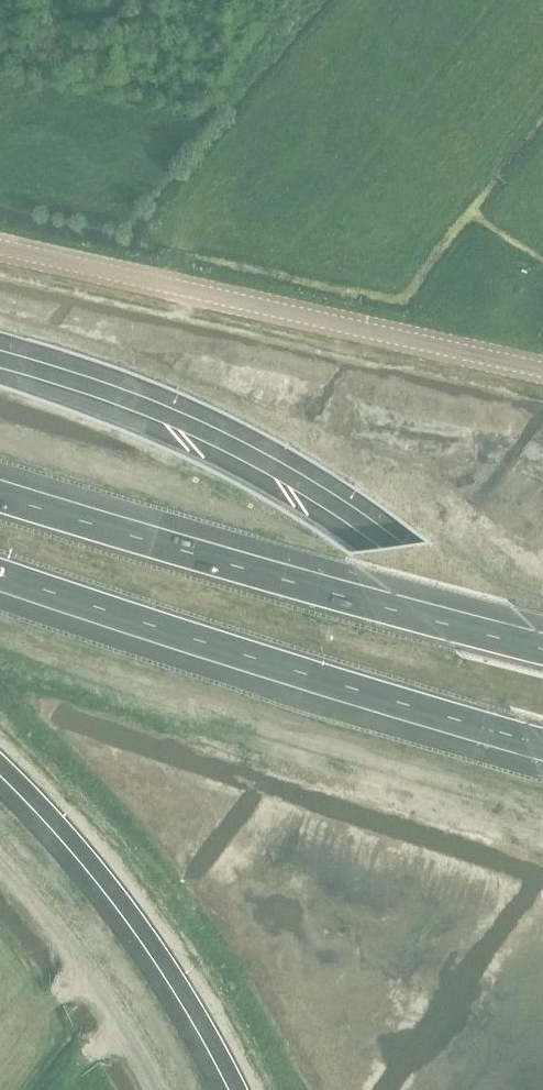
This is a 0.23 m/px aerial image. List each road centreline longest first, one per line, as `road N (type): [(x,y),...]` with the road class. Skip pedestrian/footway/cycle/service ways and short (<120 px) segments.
road 1 (motorway): [(542,694),(392,546),(339,509),(194,429),(0,357)]
road 2 (motorway): [(0,570),(542,740)]
road 3 (motorway): [(542,649),(0,496)]
road 4 (unclassified): [(542,370),(0,249)]
road 5 (motorway): [(0,765),(111,887),(239,1089)]

